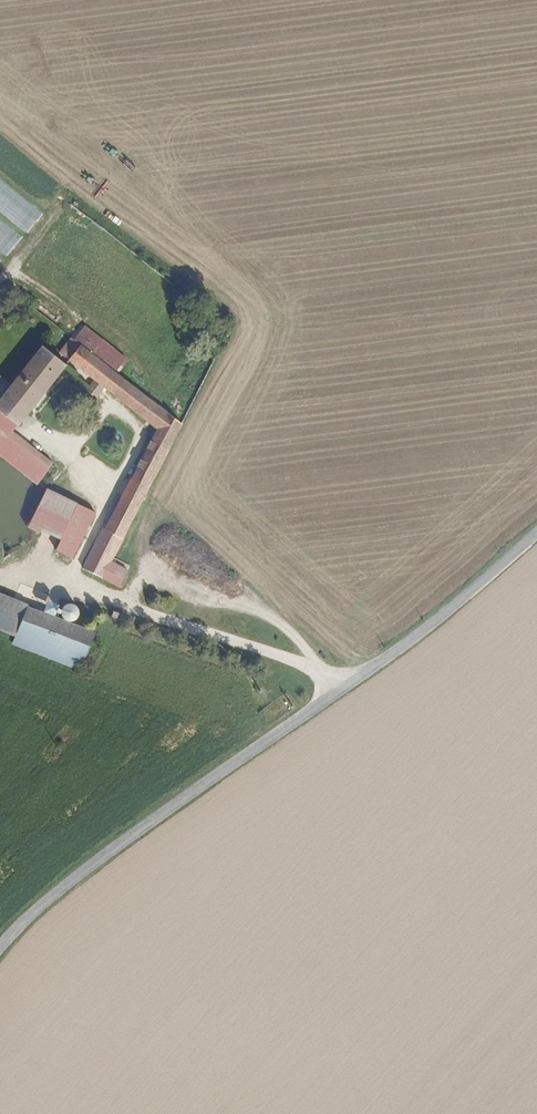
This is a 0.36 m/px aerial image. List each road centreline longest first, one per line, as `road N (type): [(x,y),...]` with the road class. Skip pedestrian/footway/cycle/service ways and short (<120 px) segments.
road 1 (unclassified): [(0,999),(284,722),(536,516)]

